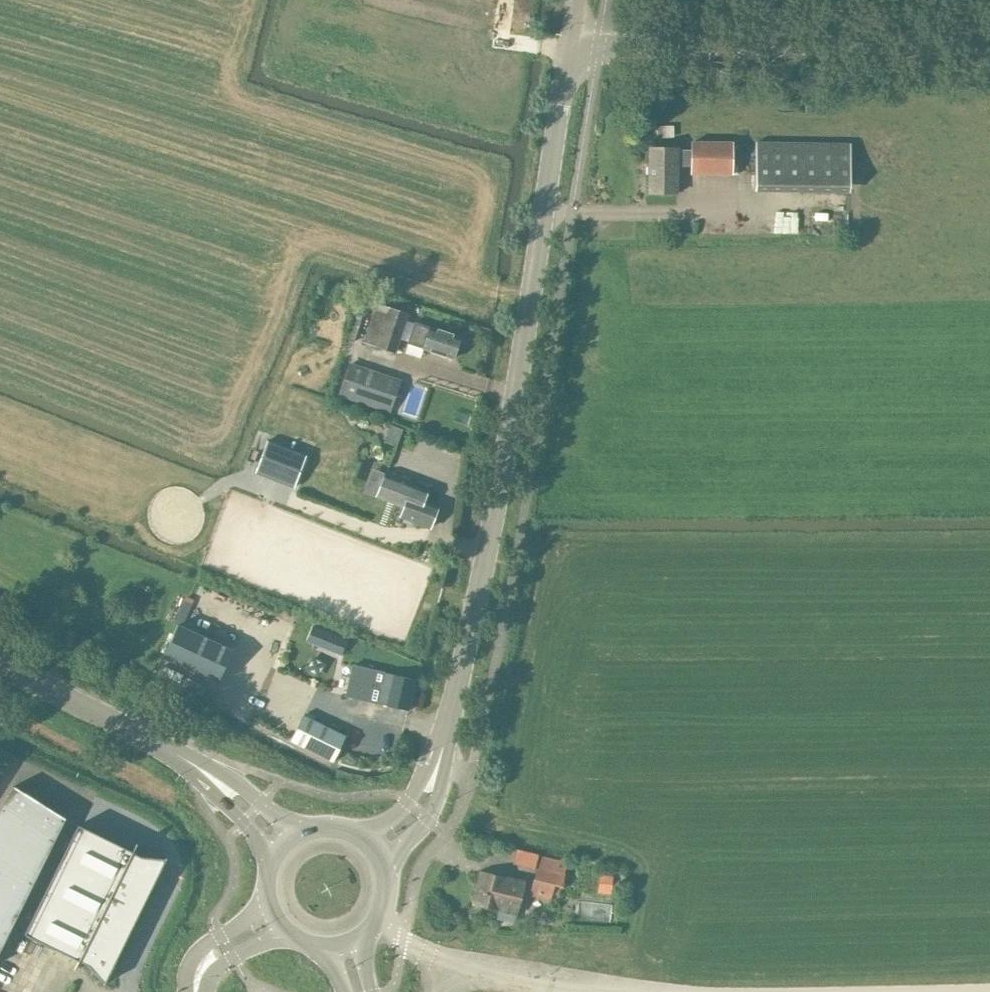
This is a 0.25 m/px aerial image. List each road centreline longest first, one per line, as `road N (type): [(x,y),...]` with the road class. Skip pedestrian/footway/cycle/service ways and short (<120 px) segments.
road 1 (tertiary): [(375,853),(418,816),(460,675),(513,417),(571,39)]
road 2 (unclassified): [(989,40),(571,39)]
road 3 (tertiary): [(287,846),(185,759),(0,663)]
road 4 (track): [(622,991),(457,969),(376,924)]

